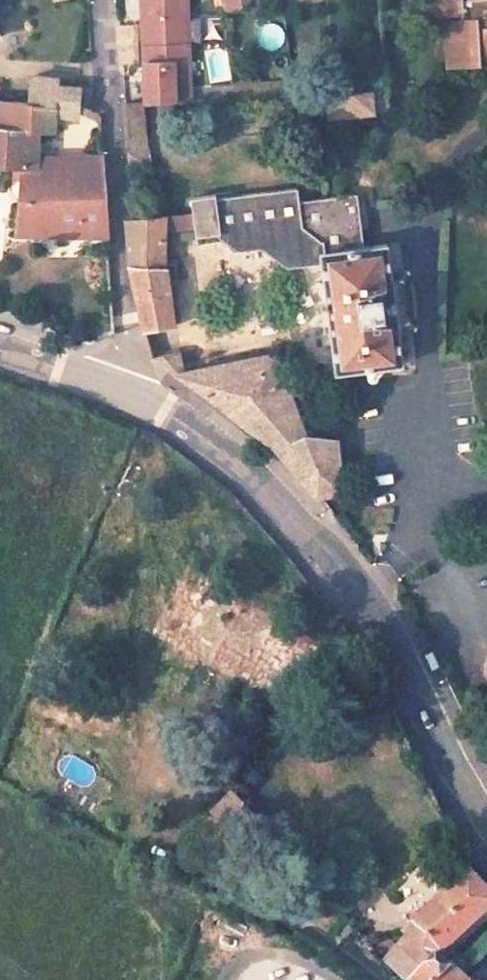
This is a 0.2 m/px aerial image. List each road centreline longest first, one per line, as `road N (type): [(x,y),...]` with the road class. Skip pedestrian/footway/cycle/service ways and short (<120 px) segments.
road 1 (tertiary): [(486,834),(345,572),(255,480),(137,394)]
road 2 (residential): [(100,0),(137,394)]
road 3 (tertiary): [(137,394),(0,351)]

